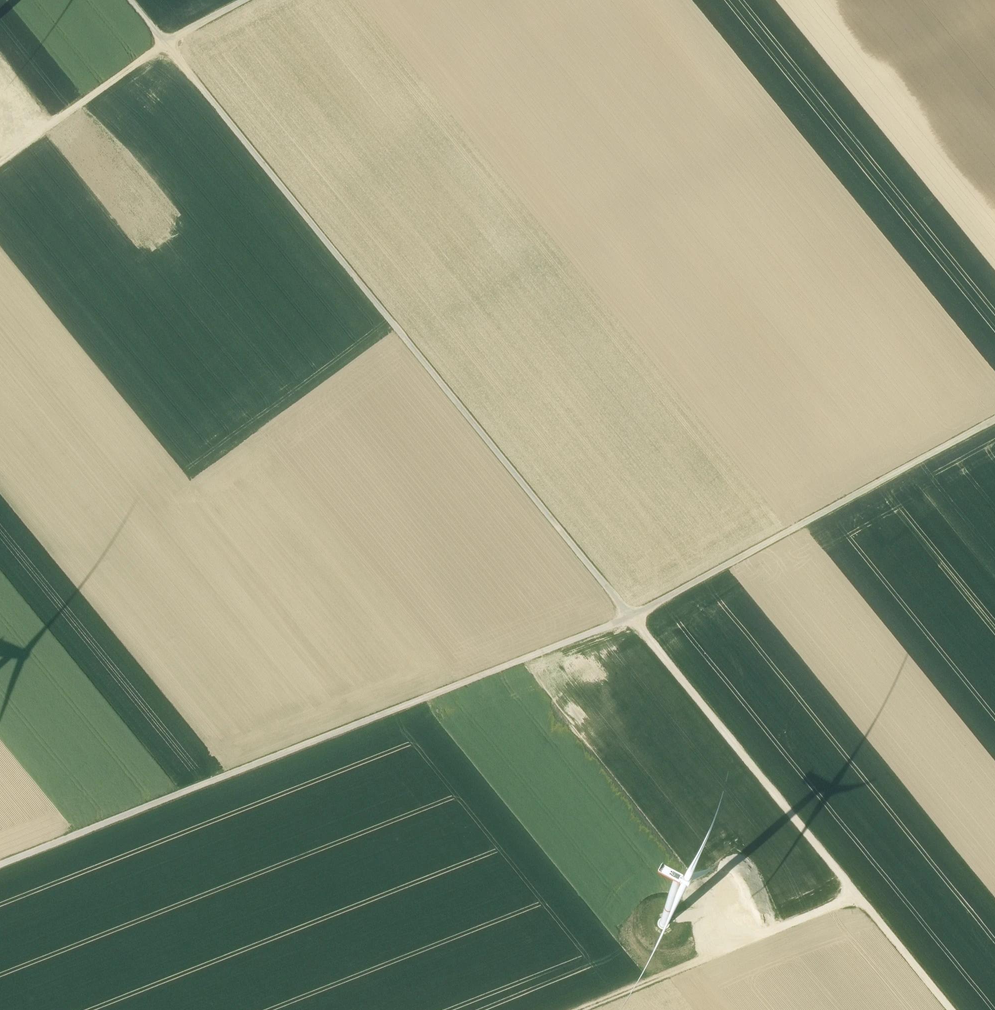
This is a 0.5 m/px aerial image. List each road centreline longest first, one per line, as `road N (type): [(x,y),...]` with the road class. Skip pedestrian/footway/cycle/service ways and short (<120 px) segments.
road 1 (track): [(165,43),(634,617)]
road 2 (track): [(634,617),(615,631),(0,868)]
road 3 (track): [(954,1009),(634,617)]
road 4 (track): [(994,420),(634,617)]
road 5 (track): [(785,926),(580,1009)]
road 6 (track): [(0,163),(165,43)]

